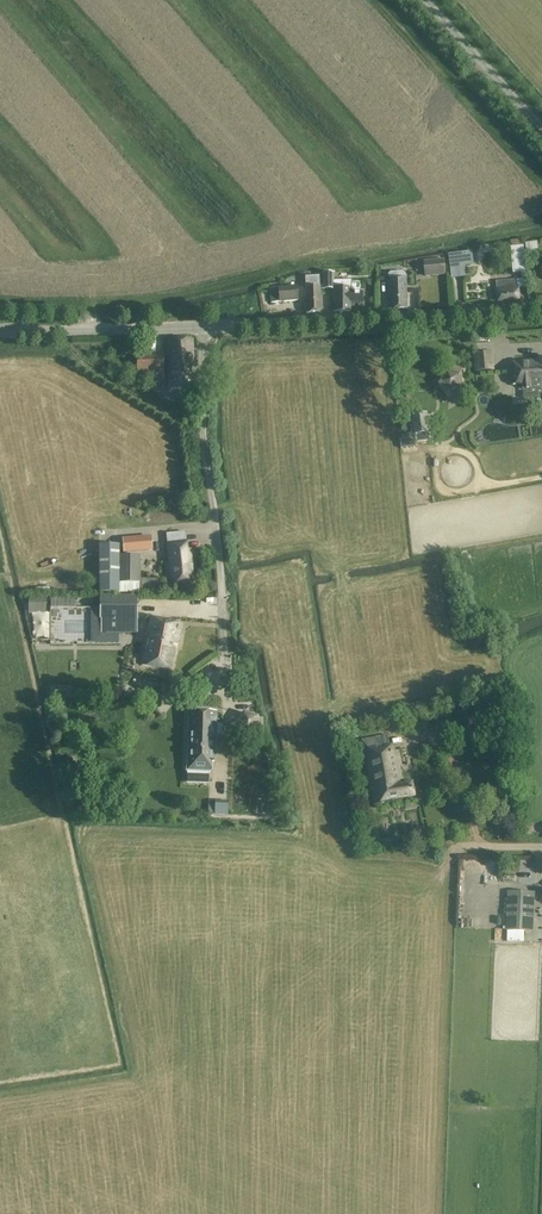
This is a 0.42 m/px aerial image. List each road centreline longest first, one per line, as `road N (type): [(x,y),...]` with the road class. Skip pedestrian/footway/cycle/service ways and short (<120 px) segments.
road 1 (tertiary): [(204,327),(541,308)]
road 2 (residential): [(224,654),(201,414),(204,327)]
road 3 (tertiary): [(0,332),(204,327)]
road 4 (unclassified): [(541,126),(428,0)]

